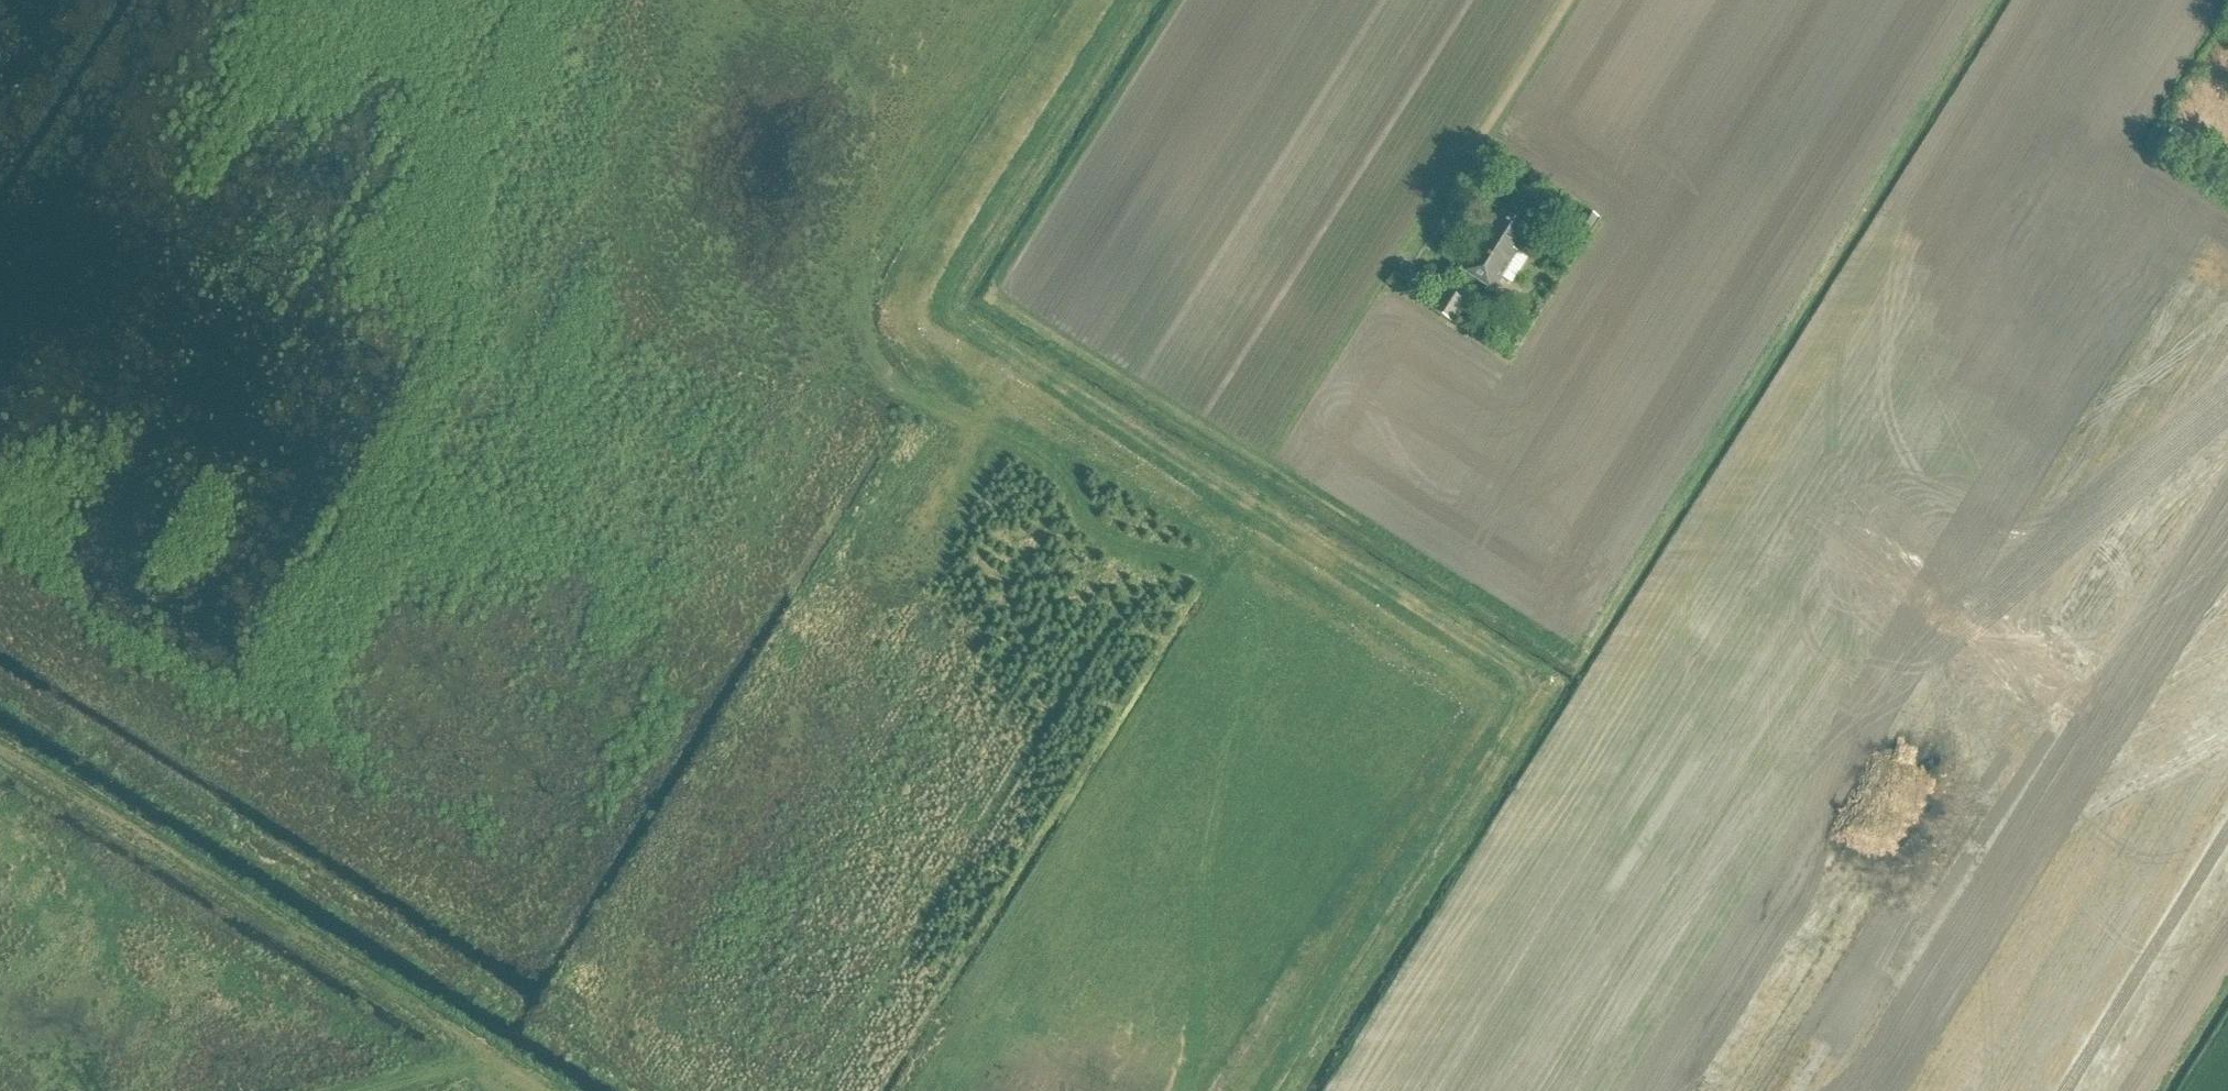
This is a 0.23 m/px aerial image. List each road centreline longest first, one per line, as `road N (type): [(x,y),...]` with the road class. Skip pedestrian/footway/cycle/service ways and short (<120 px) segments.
road 1 (track): [(1140,0),(956,288),(960,320),(1515,673),(1526,700),(1276,1090)]
road 2 (track): [(490,1057),(0,752)]
road 3 (track): [(1571,0),(1477,149)]
road 4 (track): [(372,1090),(490,1057)]

